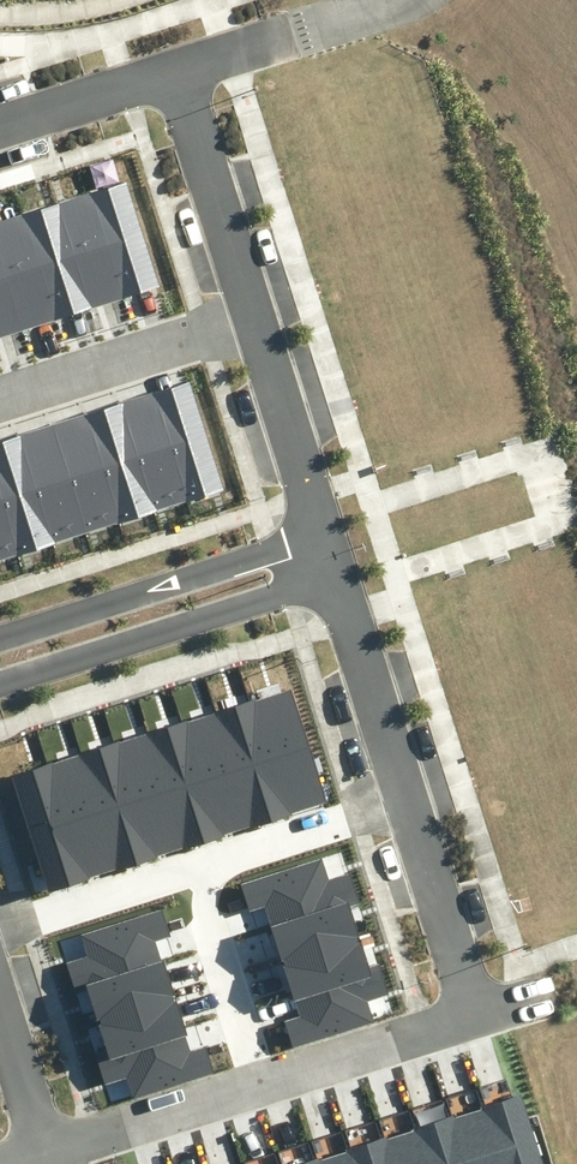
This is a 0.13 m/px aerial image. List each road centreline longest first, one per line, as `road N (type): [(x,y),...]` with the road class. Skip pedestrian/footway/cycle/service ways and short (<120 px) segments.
road 1 (residential): [(337,572),(0,683)]
road 2 (residential): [(0,639),(324,529)]
road 3 (residential): [(257,312),(0,392)]
road 4 (residential): [(182,70),(257,312)]
road 5 (residential): [(405,792),(475,1022)]
road 6 (residential): [(201,859),(264,1089)]
road 7 (residential): [(337,572),(405,792)]
road 8 (residential): [(257,312),(324,529)]
road 9 (residential): [(264,1089),(50,1157)]
road 10 (residential): [(475,1022),(264,1089)]
road 11 (residential): [(201,859),(405,792)]
road 12 (residential): [(0,925),(201,859)]
road 13 (residential): [(182,70),(0,127)]
road 14 (residential): [(0,1007),(50,1157)]
road 15 (residential): [(306,29),(182,70)]

